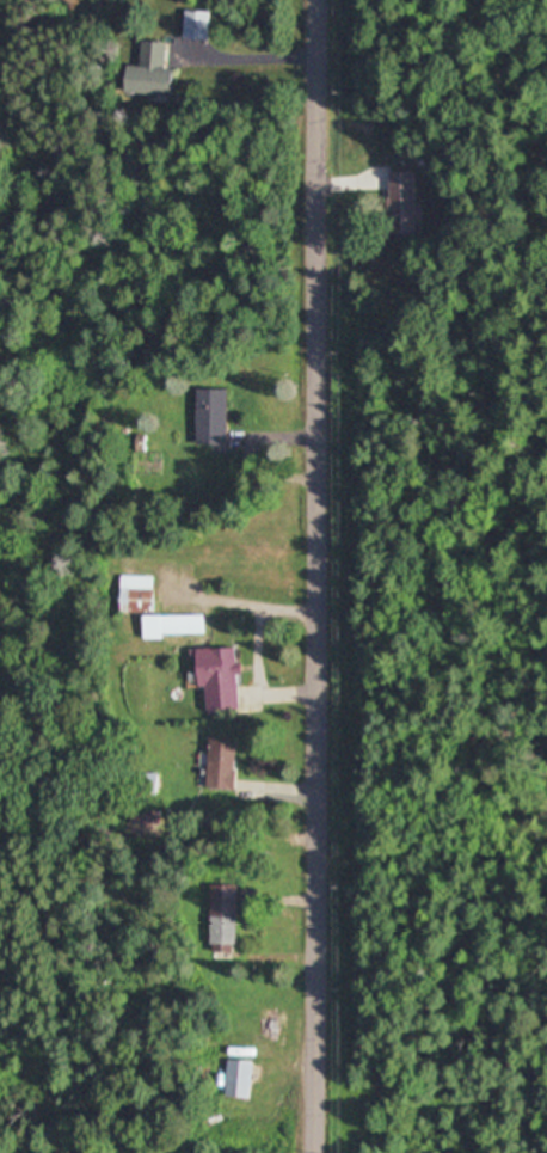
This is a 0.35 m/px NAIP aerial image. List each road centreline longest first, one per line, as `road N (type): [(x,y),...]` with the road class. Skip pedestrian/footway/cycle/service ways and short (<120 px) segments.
road 1 (residential): [(316,1152),(322,0)]

